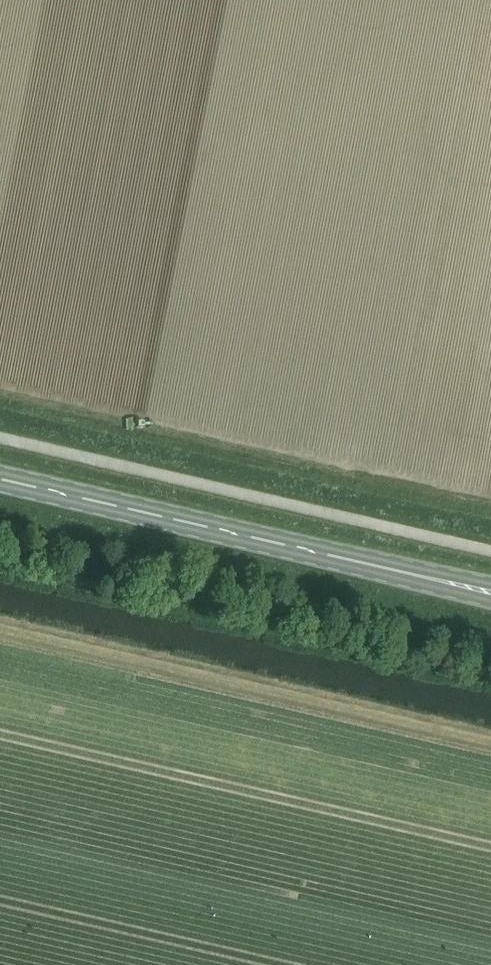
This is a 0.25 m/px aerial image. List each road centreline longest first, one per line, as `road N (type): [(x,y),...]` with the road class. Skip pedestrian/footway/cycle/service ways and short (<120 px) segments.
road 1 (primary): [(490,591),(0,476)]

